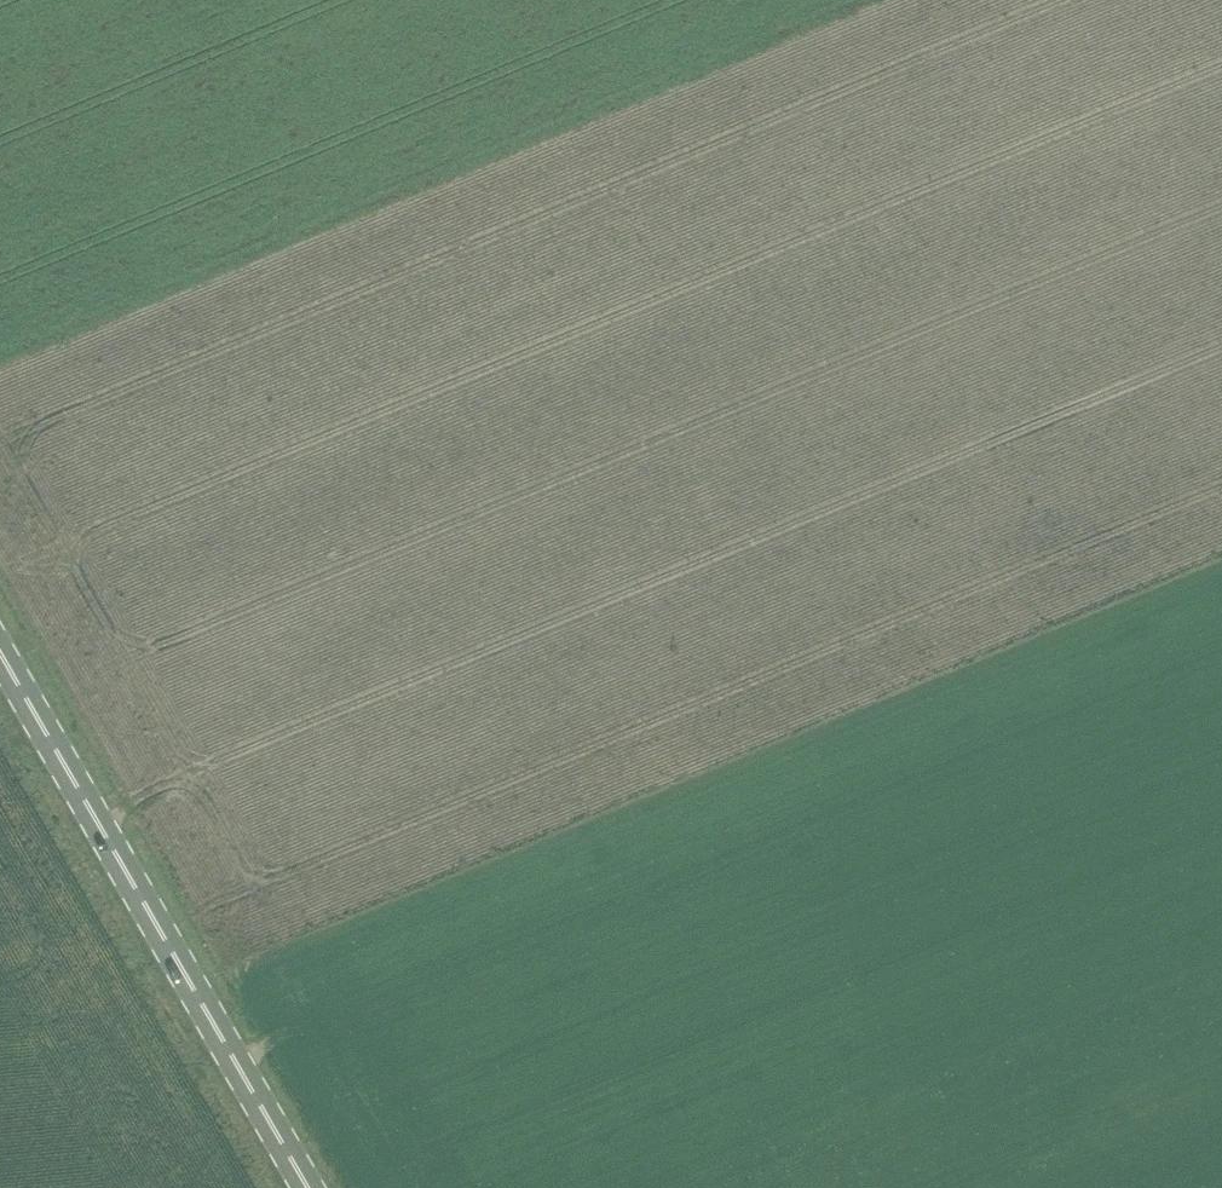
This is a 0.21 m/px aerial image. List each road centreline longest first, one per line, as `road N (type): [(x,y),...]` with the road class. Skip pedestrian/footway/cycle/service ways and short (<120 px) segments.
road 1 (secondary): [(319,1187),(0,632)]

